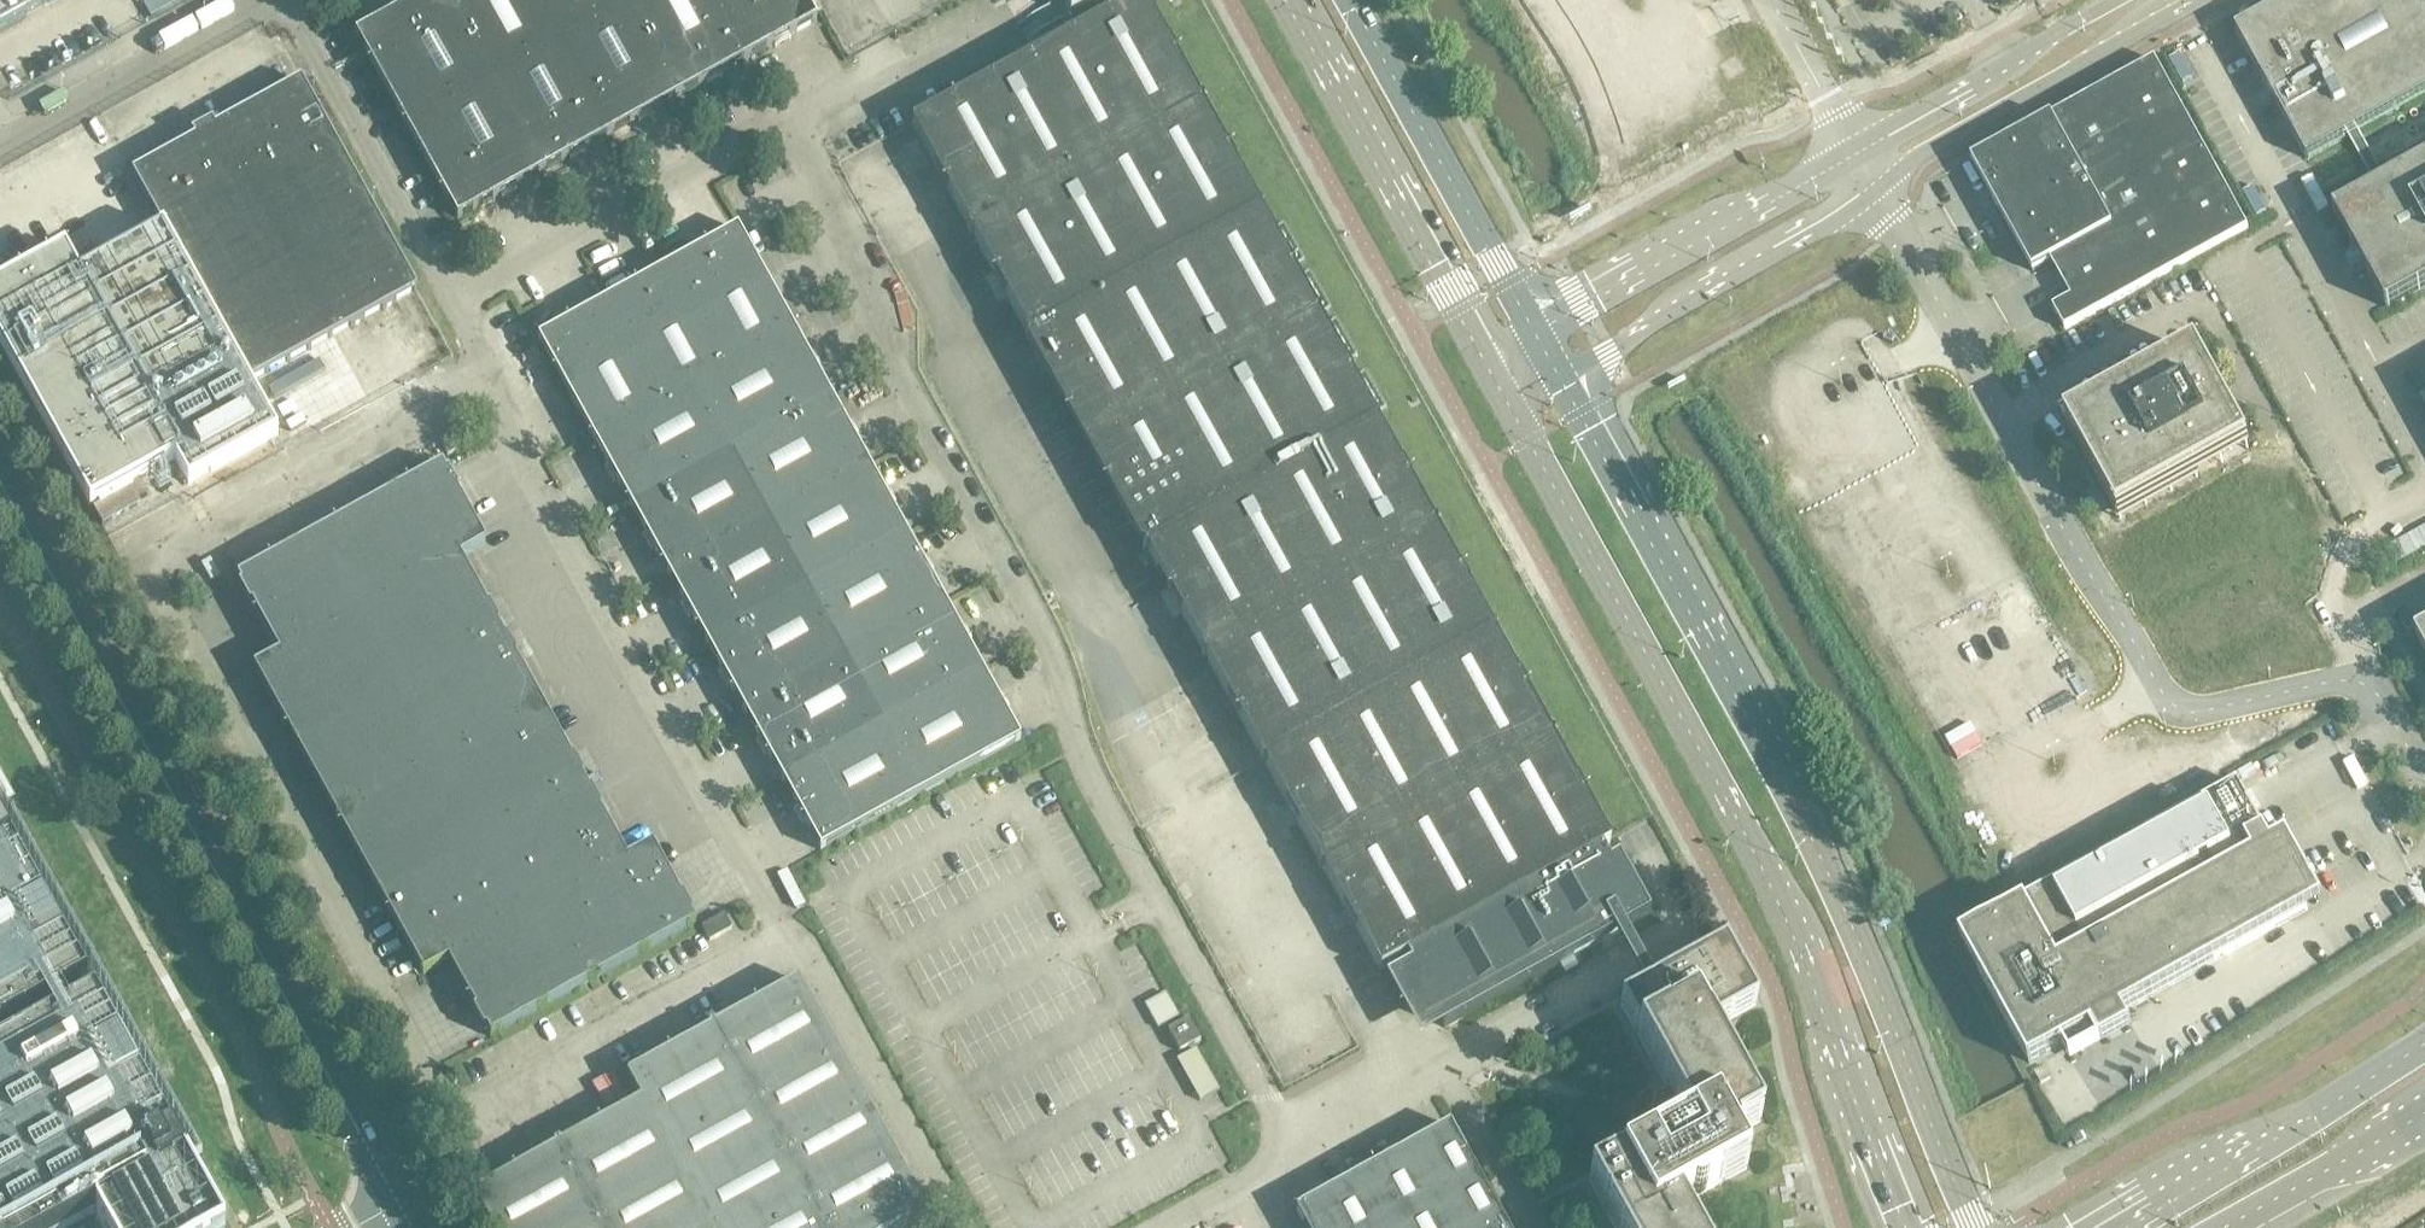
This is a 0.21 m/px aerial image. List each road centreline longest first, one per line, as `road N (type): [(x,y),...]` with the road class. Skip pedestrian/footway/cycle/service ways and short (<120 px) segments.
road 1 (unclassified): [(797,936),(456,1108),(157,560),(505,372)]
road 2 (unclassified): [(1303,1143),(1080,754),(988,513),(799,124)]
road 3 (secondary): [(1972,1227),(1806,825),(1562,375)]
road 4 (secondary): [(1516,400),(1527,439),(1813,964),(1903,1227)]
road 5 (unclassified): [(2424,775),(2397,721),(2364,682),(2205,711),(2179,709),(2163,695),(2056,519),(1882,192)]
road 6 (tertiary): [(402,1196),(0,477)]
road 7 (unclassified): [(797,936),(505,372)]
road 8 (secondary): [(1289,0),(1486,345)]
road 9 (unclassified): [(1446,1070),(1697,936),(1643,841)]
road 10 (unclassified): [(473,314),(799,124)]
road 11 (secondary): [(1882,192),(1933,147),(2201,0)]
road 12 (secondary): [(1857,147),(1532,321)]
road 13 (secondary): [(1562,375),(1882,192)]
road 14 (secondary): [(1532,321),(1356,0)]
road 15 (tertiary): [(2424,1046),(2115,1227)]
road 16 (unclassified): [(473,314),(302,0)]
road 17 (unclassified): [(968,1227),(797,936)]
road 18 (unclassified): [(0,149),(277,0)]
road 19 (secondary): [(2122,0),(1857,147)]
road 20 (tertiary): [(2225,1227),(2424,1111)]
road 21 (unclassified): [(1446,1070),(1535,1227)]
road 22 (unclassified): [(1857,147),(1772,0)]
road 23 (unclassified): [(1303,1143),(1446,1070)]

